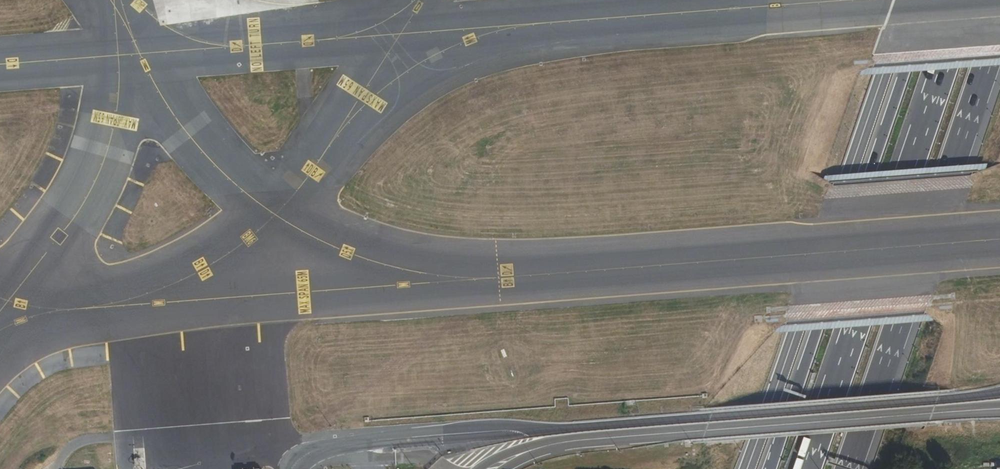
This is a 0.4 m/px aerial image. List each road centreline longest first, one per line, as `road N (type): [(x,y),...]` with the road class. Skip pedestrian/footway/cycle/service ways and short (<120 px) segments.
road 1 (secondary): [(748,468),(908,0)]
road 2 (motorway): [(929,0),(770,468)]
road 3 (motorway): [(967,0),(808,468)]
road 4 (motorway): [(849,468),(999,26)]
road 5 (secondary): [(999,410),(706,431)]
road 6 (secondary): [(706,431),(561,439),(479,468)]
road 7 (secondary): [(503,468),(568,445),(706,431)]

